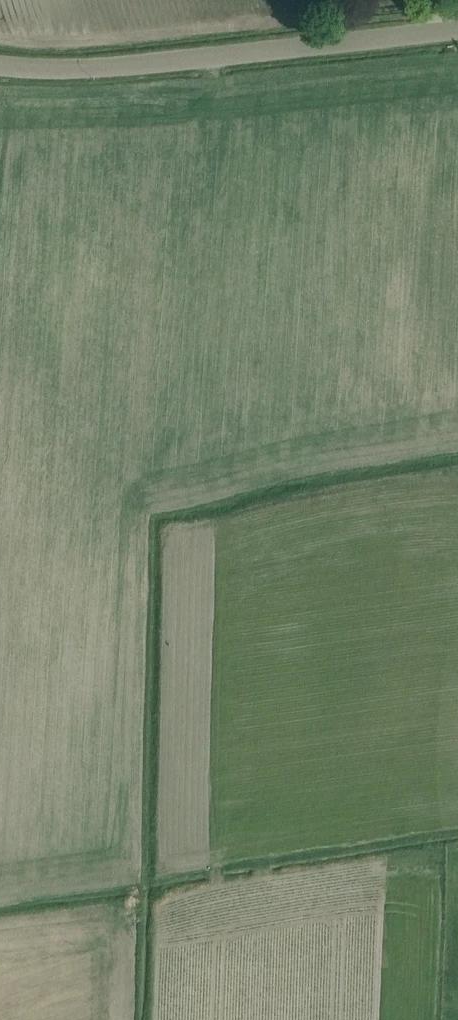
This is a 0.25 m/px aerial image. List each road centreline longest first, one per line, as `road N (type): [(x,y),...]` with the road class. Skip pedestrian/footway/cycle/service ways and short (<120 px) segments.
road 1 (unclassified): [(0,66),(97,68),(457,30)]

